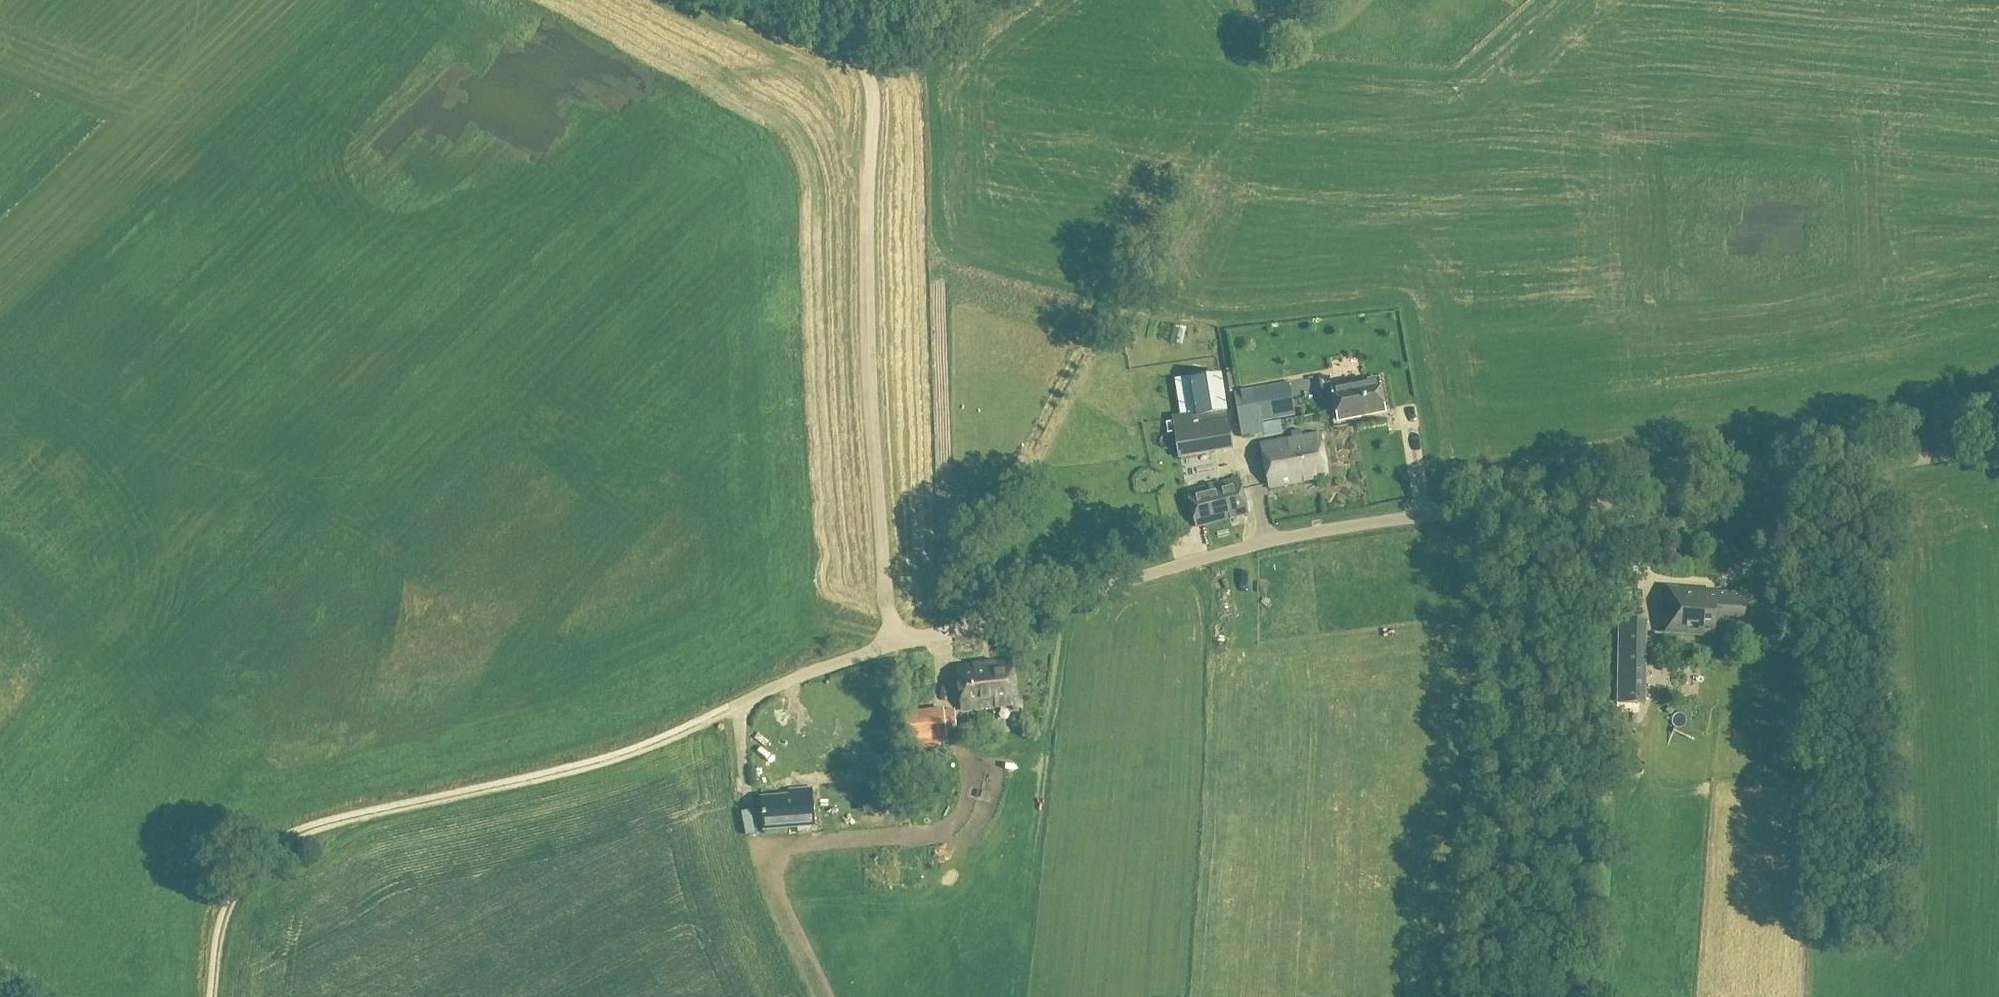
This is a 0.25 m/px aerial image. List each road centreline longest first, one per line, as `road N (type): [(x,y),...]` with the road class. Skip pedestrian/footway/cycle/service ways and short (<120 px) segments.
road 1 (unclassified): [(726,711),(805,671),(896,642),(1336,527),(1725,494),(1998,447)]
road 2 (track): [(896,642),(870,347),(868,58),(843,28),(779,0)]
road 3 (track): [(726,711),(595,766),(314,824),(281,839),(240,879),(230,902),(215,996)]

